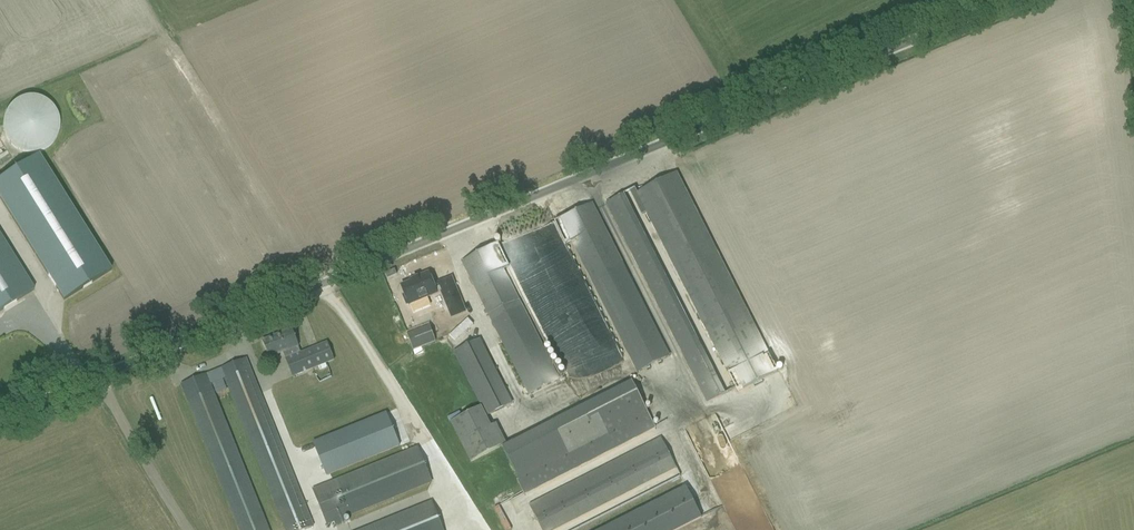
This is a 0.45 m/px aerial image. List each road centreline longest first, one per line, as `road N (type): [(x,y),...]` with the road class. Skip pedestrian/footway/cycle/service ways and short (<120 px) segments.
road 1 (unclassified): [(0,422),(1021,0)]

